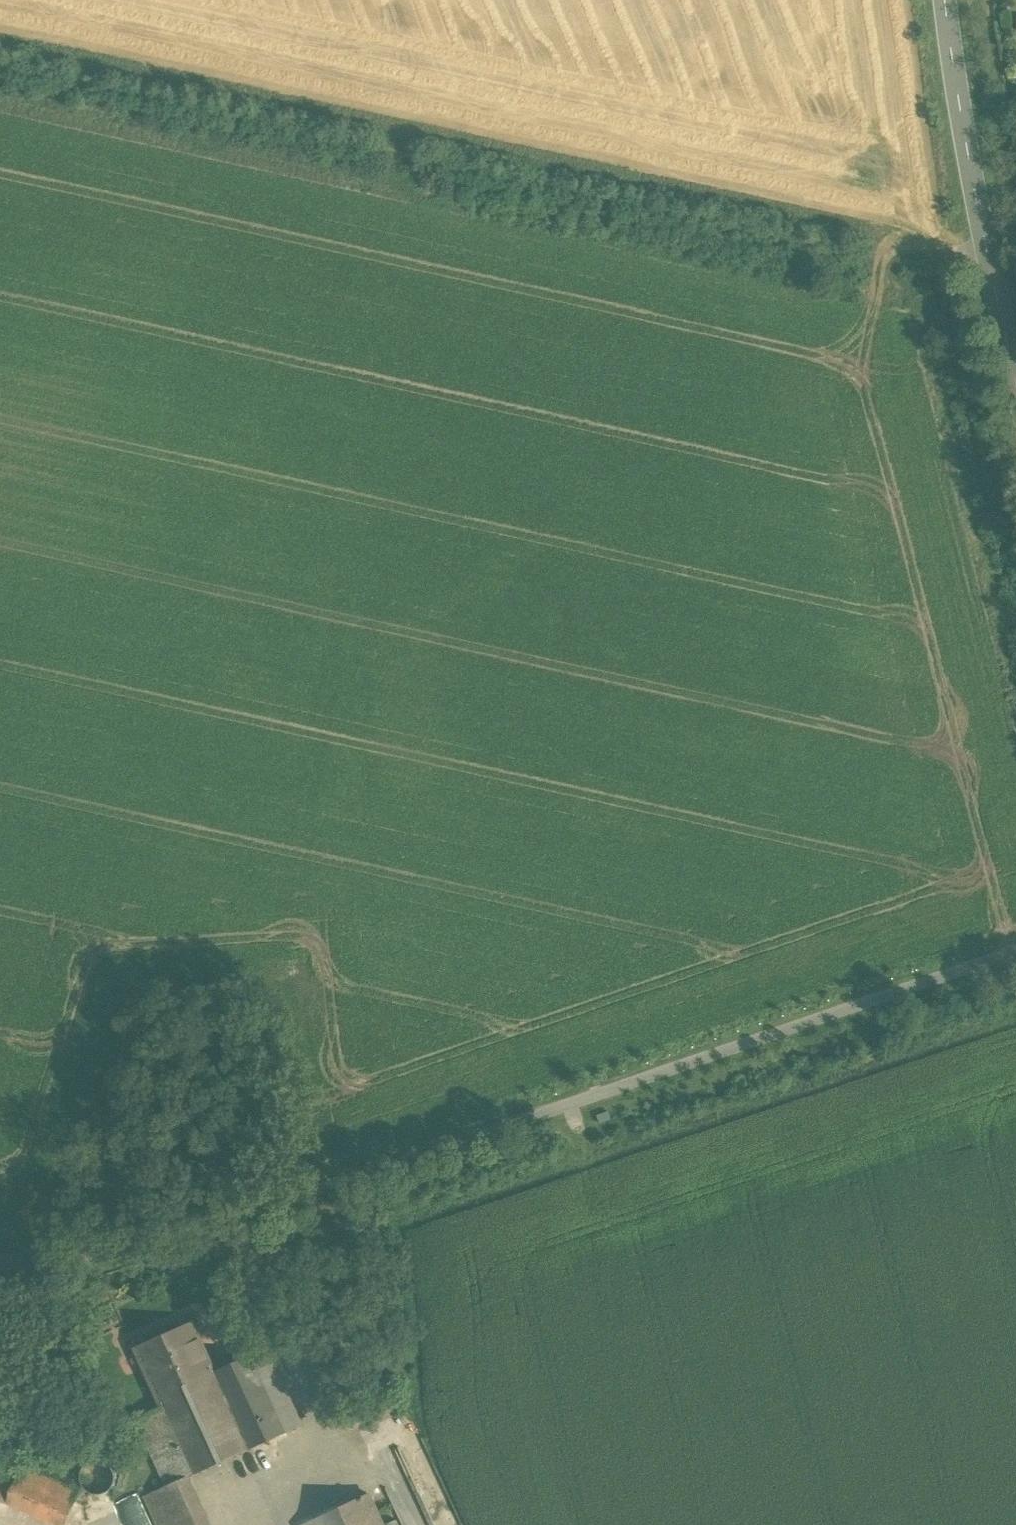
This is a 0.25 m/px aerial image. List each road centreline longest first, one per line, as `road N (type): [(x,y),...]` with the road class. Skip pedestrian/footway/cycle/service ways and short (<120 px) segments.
road 1 (unclassified): [(0,1268),(50,1276),(153,1256),(332,1175),(1015,951)]
road 2 (tertiary): [(1015,375),(978,211),(945,0)]

